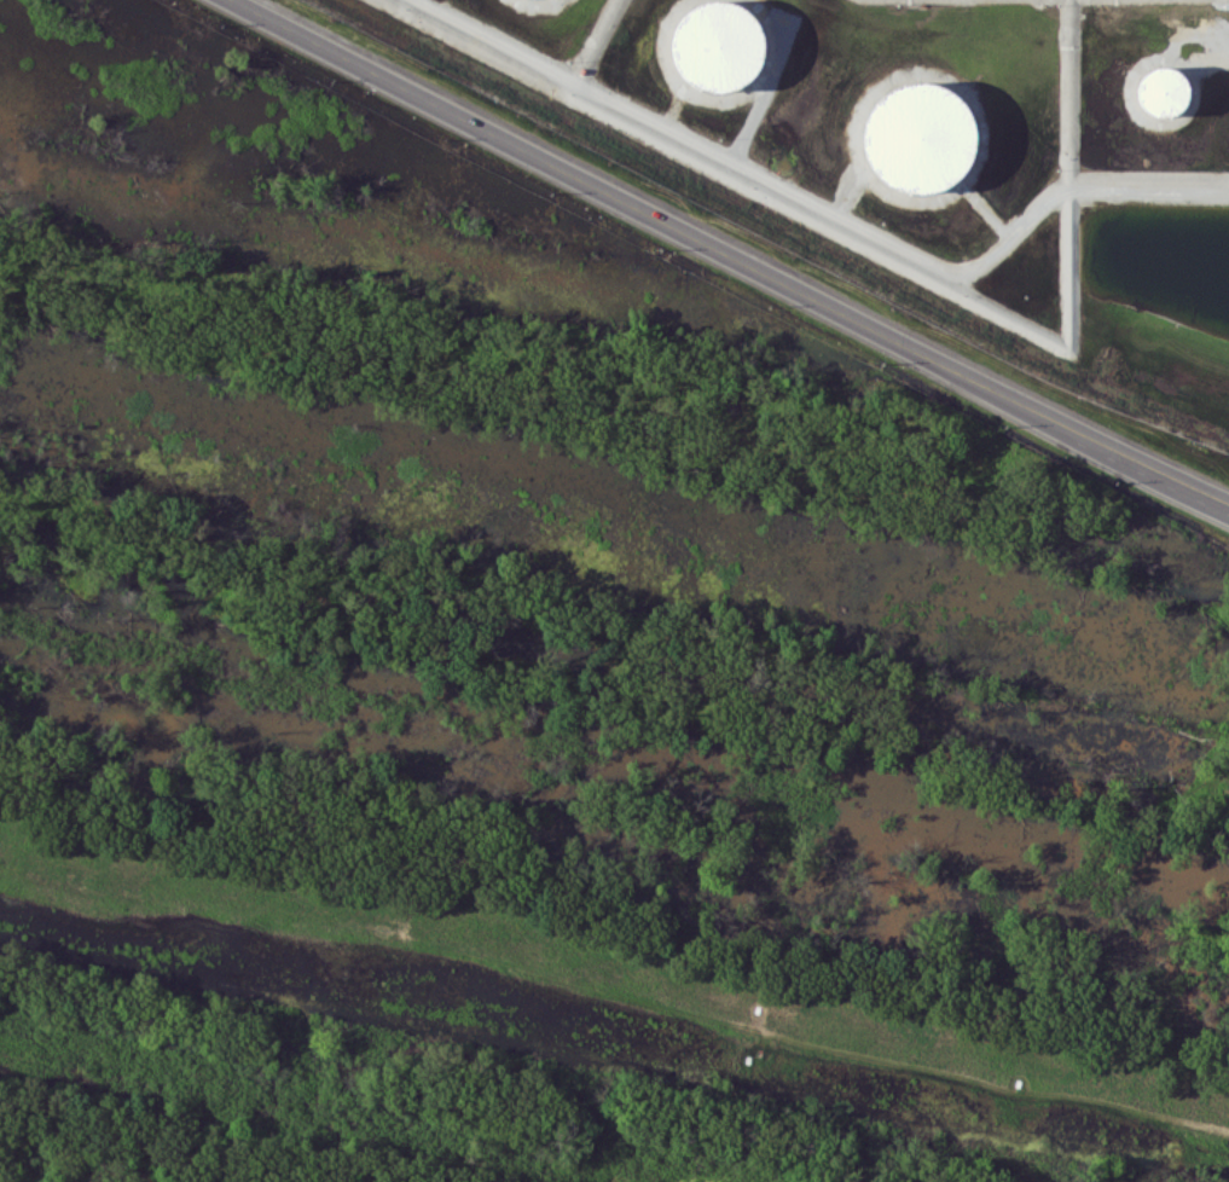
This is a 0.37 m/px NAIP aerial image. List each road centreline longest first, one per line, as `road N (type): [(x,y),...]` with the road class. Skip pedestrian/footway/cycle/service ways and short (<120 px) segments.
road 1 (primary): [(230,0),(1228,504)]

